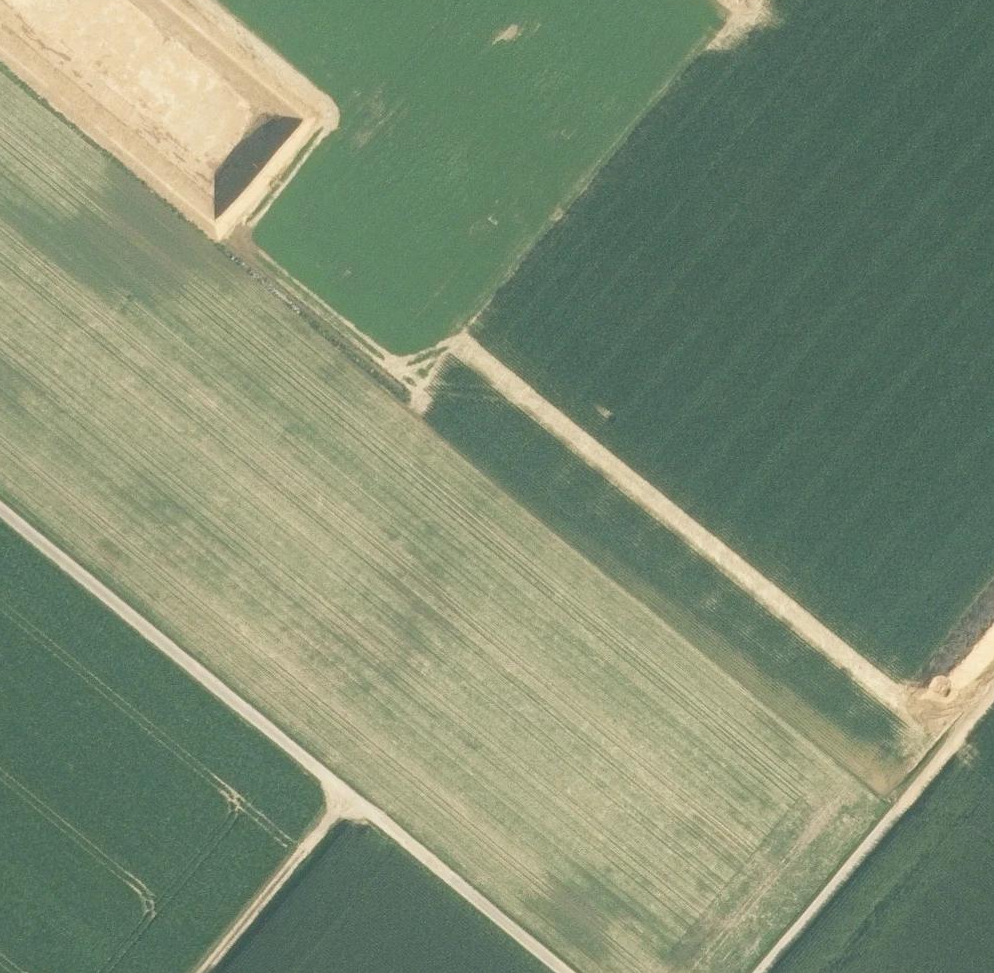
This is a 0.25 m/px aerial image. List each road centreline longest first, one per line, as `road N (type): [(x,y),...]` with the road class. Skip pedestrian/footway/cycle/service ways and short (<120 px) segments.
road 1 (track): [(541,972),(0,526)]
road 2 (track): [(993,712),(775,972)]
road 3 (track): [(352,819),(222,972)]

